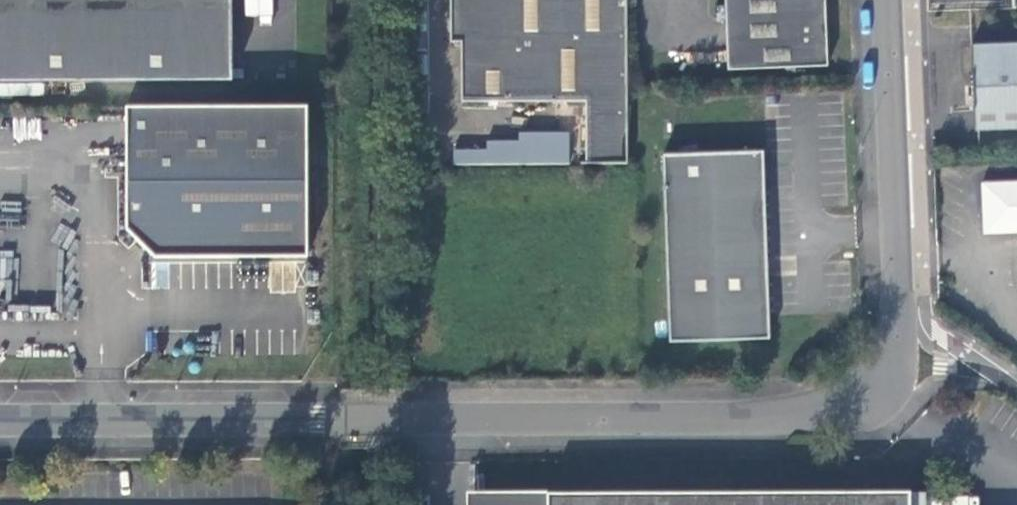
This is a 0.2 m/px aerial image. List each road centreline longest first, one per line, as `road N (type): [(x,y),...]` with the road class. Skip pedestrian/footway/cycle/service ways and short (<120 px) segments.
road 1 (tertiary): [(0,433),(852,412),(893,379),(904,345),(892,0)]

